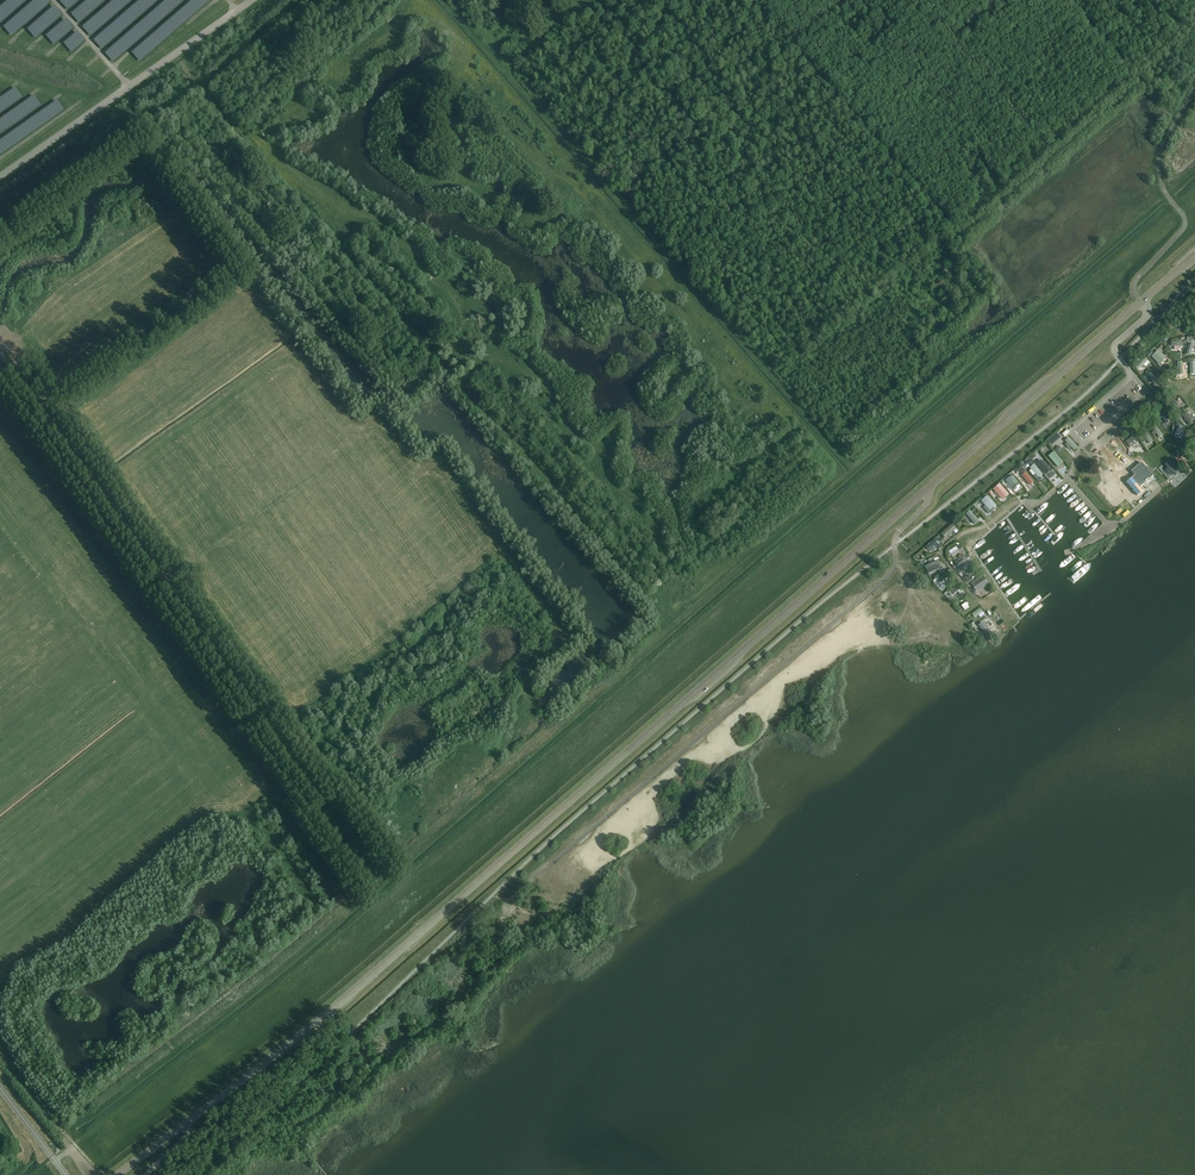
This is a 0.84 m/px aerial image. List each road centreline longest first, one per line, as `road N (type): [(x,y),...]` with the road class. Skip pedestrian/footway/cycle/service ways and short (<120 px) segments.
road 1 (tertiary): [(117,1174),(476,883),(1194,255)]
road 2 (track): [(1169,199),(668,630)]
road 3 (track): [(855,468),(443,0)]
road 4 (track): [(300,0),(146,121)]

